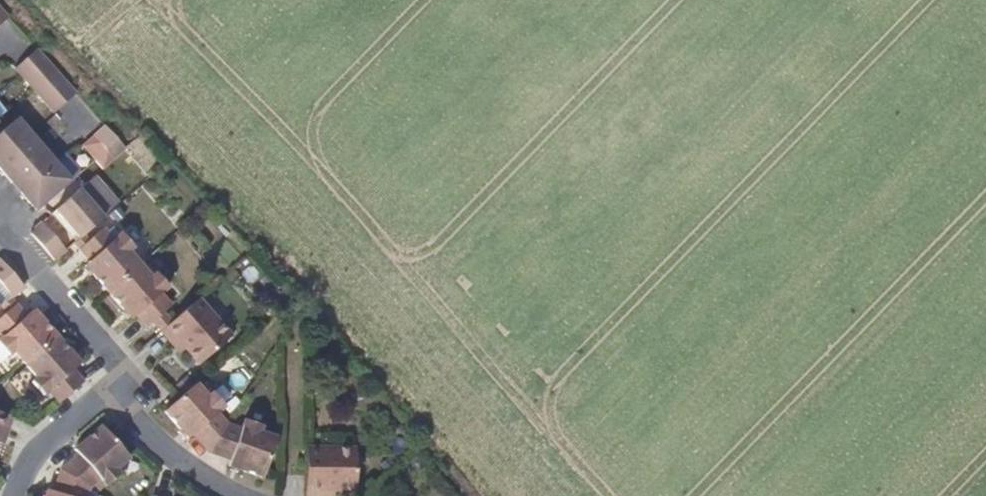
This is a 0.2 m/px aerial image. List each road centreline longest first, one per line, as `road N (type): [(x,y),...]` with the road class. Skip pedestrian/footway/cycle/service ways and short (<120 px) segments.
road 1 (residential): [(126,389),(124,372),(0,232)]
road 2 (residential): [(243,495),(150,435),(132,415),(126,389)]
road 3 (residential): [(13,495),(38,446),(108,393),(126,389)]

